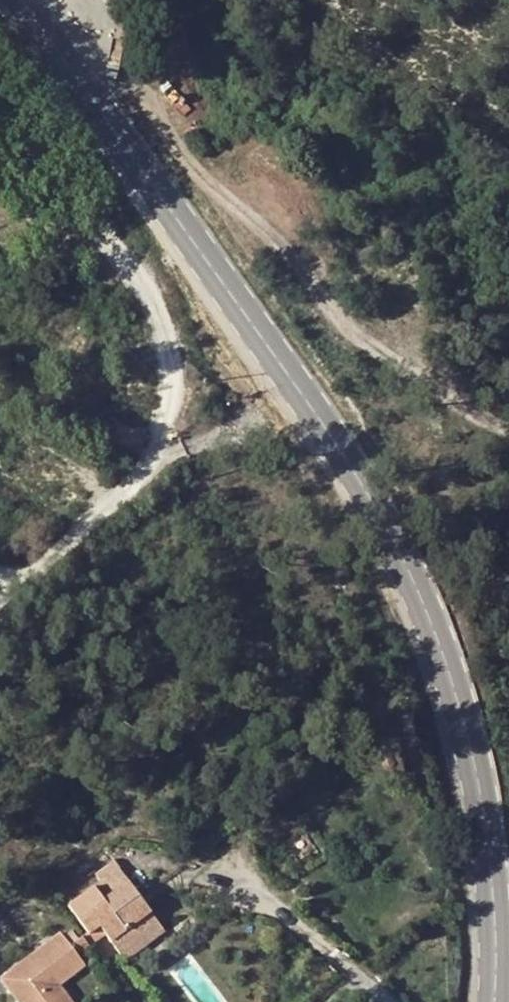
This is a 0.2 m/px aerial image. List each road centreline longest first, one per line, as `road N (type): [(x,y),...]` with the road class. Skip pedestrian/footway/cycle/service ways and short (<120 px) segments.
road 1 (primary): [(494,1001),(492,889),(470,742),(417,587),(371,495),(88,95)]
road 2 (residential): [(0,610),(144,472),(167,421),(173,375),(167,327),(149,288),(47,176),(37,150),(42,130),(88,95)]

